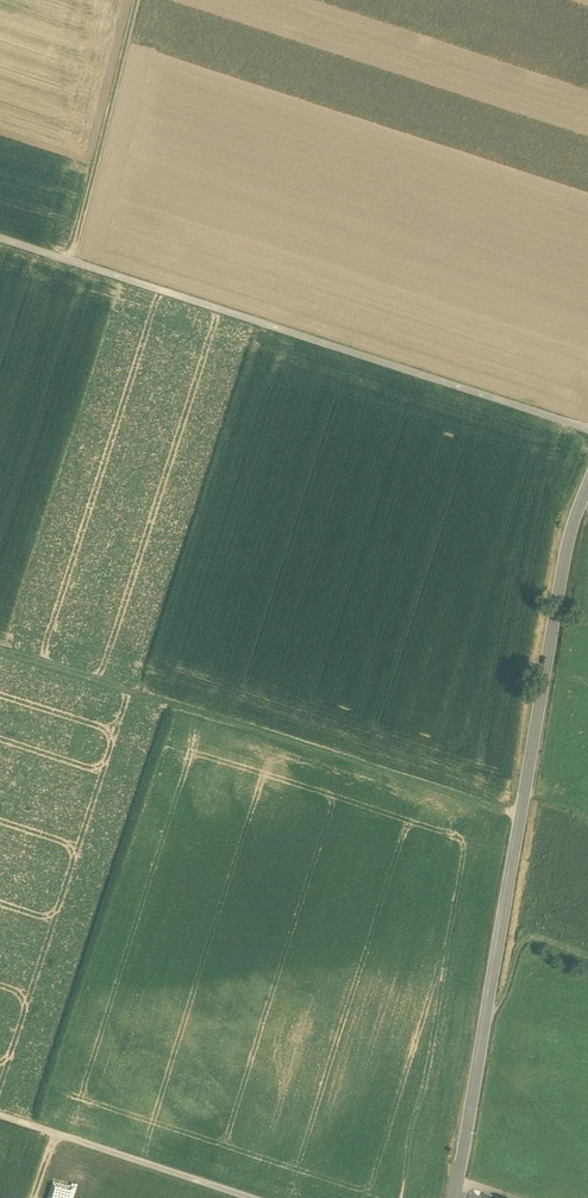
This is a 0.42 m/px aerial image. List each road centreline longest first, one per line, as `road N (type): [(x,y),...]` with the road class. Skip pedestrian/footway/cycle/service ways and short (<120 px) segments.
road 1 (track): [(0,239),(587,430)]
road 2 (track): [(0,649),(522,812)]
road 3 (secondary): [(501,936),(568,548),(587,486)]
road 4 (track): [(137,0),(71,262)]
road 5 (secondary): [(501,936),(453,1197)]
road 6 (track): [(250,1197),(0,1115)]
road 7 (track): [(587,959),(523,944),(505,997),(488,1010)]

